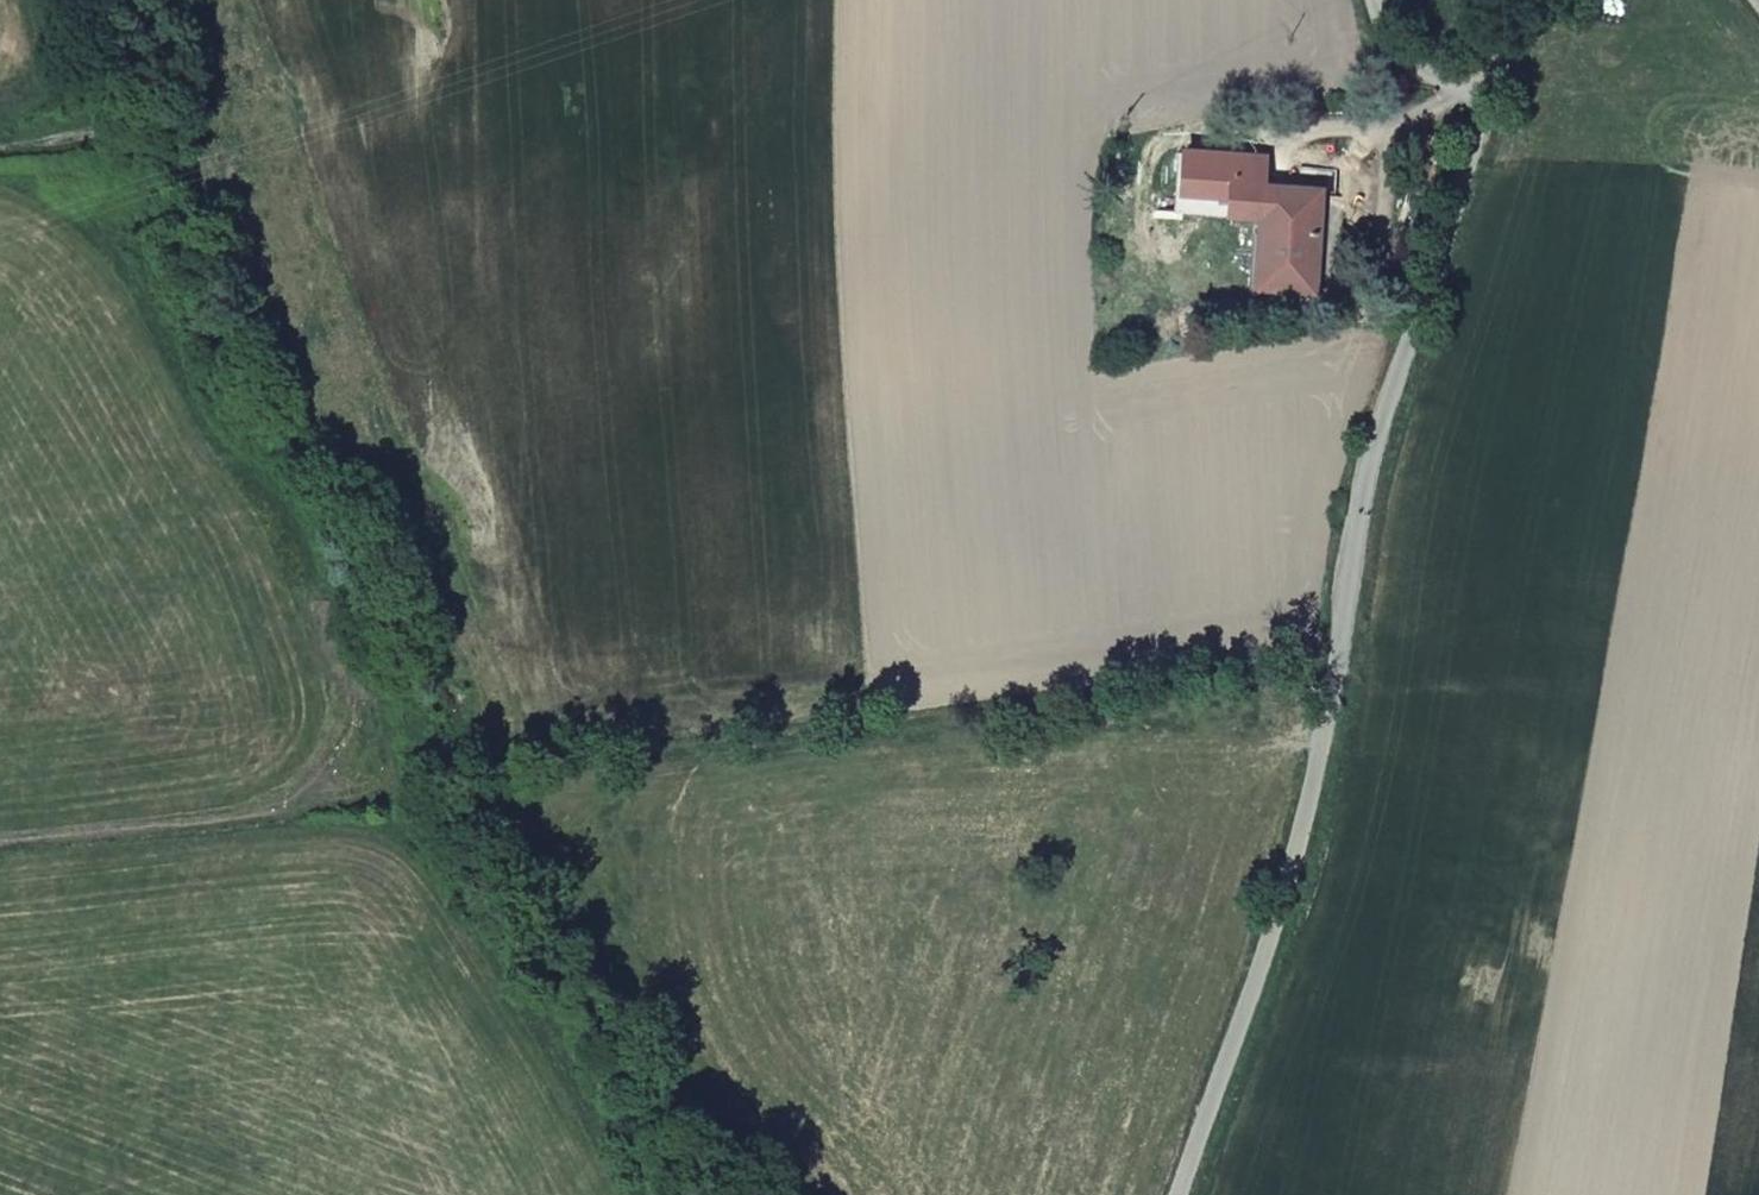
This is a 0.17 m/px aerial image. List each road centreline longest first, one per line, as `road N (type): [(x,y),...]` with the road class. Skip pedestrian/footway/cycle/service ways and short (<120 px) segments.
road 1 (residential): [(1492,96),(1396,395),(1321,801),(1265,988),(1190,1194)]
road 2 (track): [(0,149),(106,125),(147,83)]
road 3 (unclassified): [(1371,0),(1382,40),(1492,96)]

